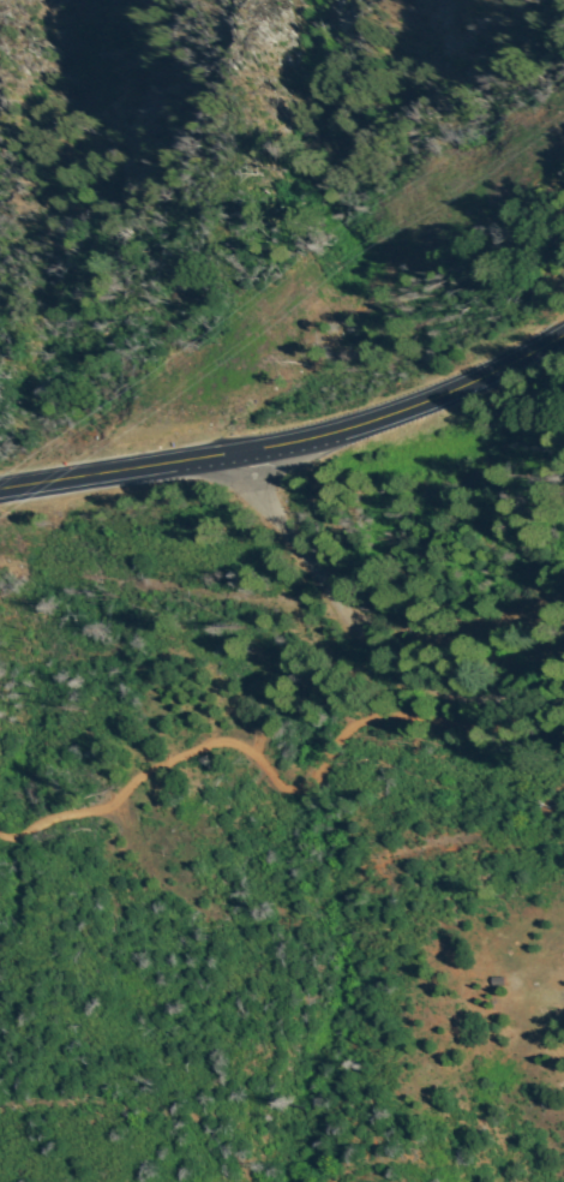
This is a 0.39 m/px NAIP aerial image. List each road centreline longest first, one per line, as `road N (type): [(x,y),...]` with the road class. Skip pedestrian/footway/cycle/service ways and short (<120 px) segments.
road 1 (primary): [(0,502),(233,462),(362,430),(418,412),(563,340)]
road 2 (residential): [(233,462),(372,646)]
road 3 (residential): [(372,646),(422,683),(474,705),(563,707)]
road 4 (residential): [(372,646),(515,639),(563,612)]

